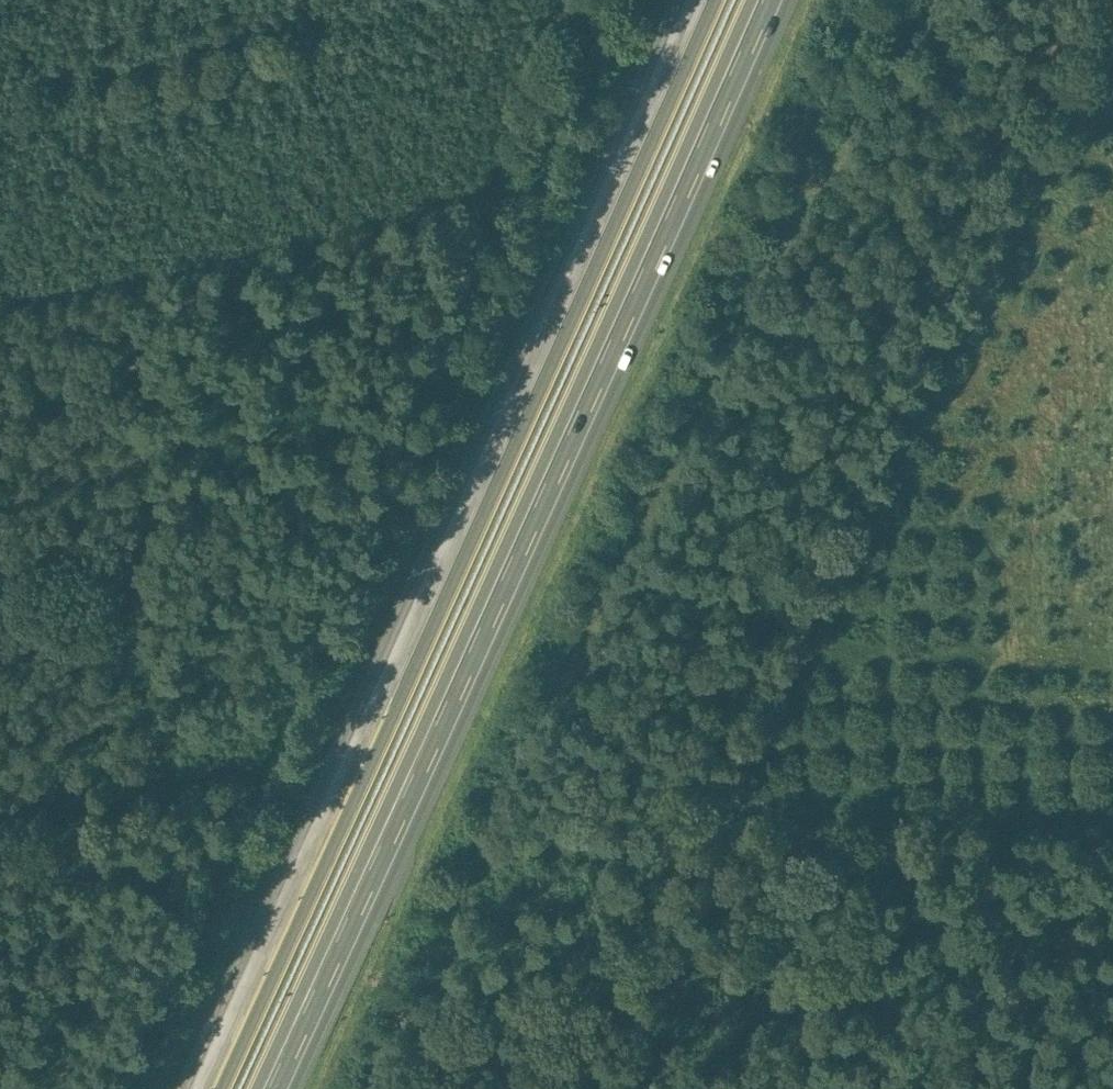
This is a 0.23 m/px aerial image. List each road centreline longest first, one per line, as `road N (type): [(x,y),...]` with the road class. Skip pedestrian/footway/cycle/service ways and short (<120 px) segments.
road 1 (motorway): [(707,0),(209,1088)]
road 2 (motorway): [(264,1088),(761,0)]
road 3 (track): [(751,1088),(817,886),(957,827),(1112,823)]

